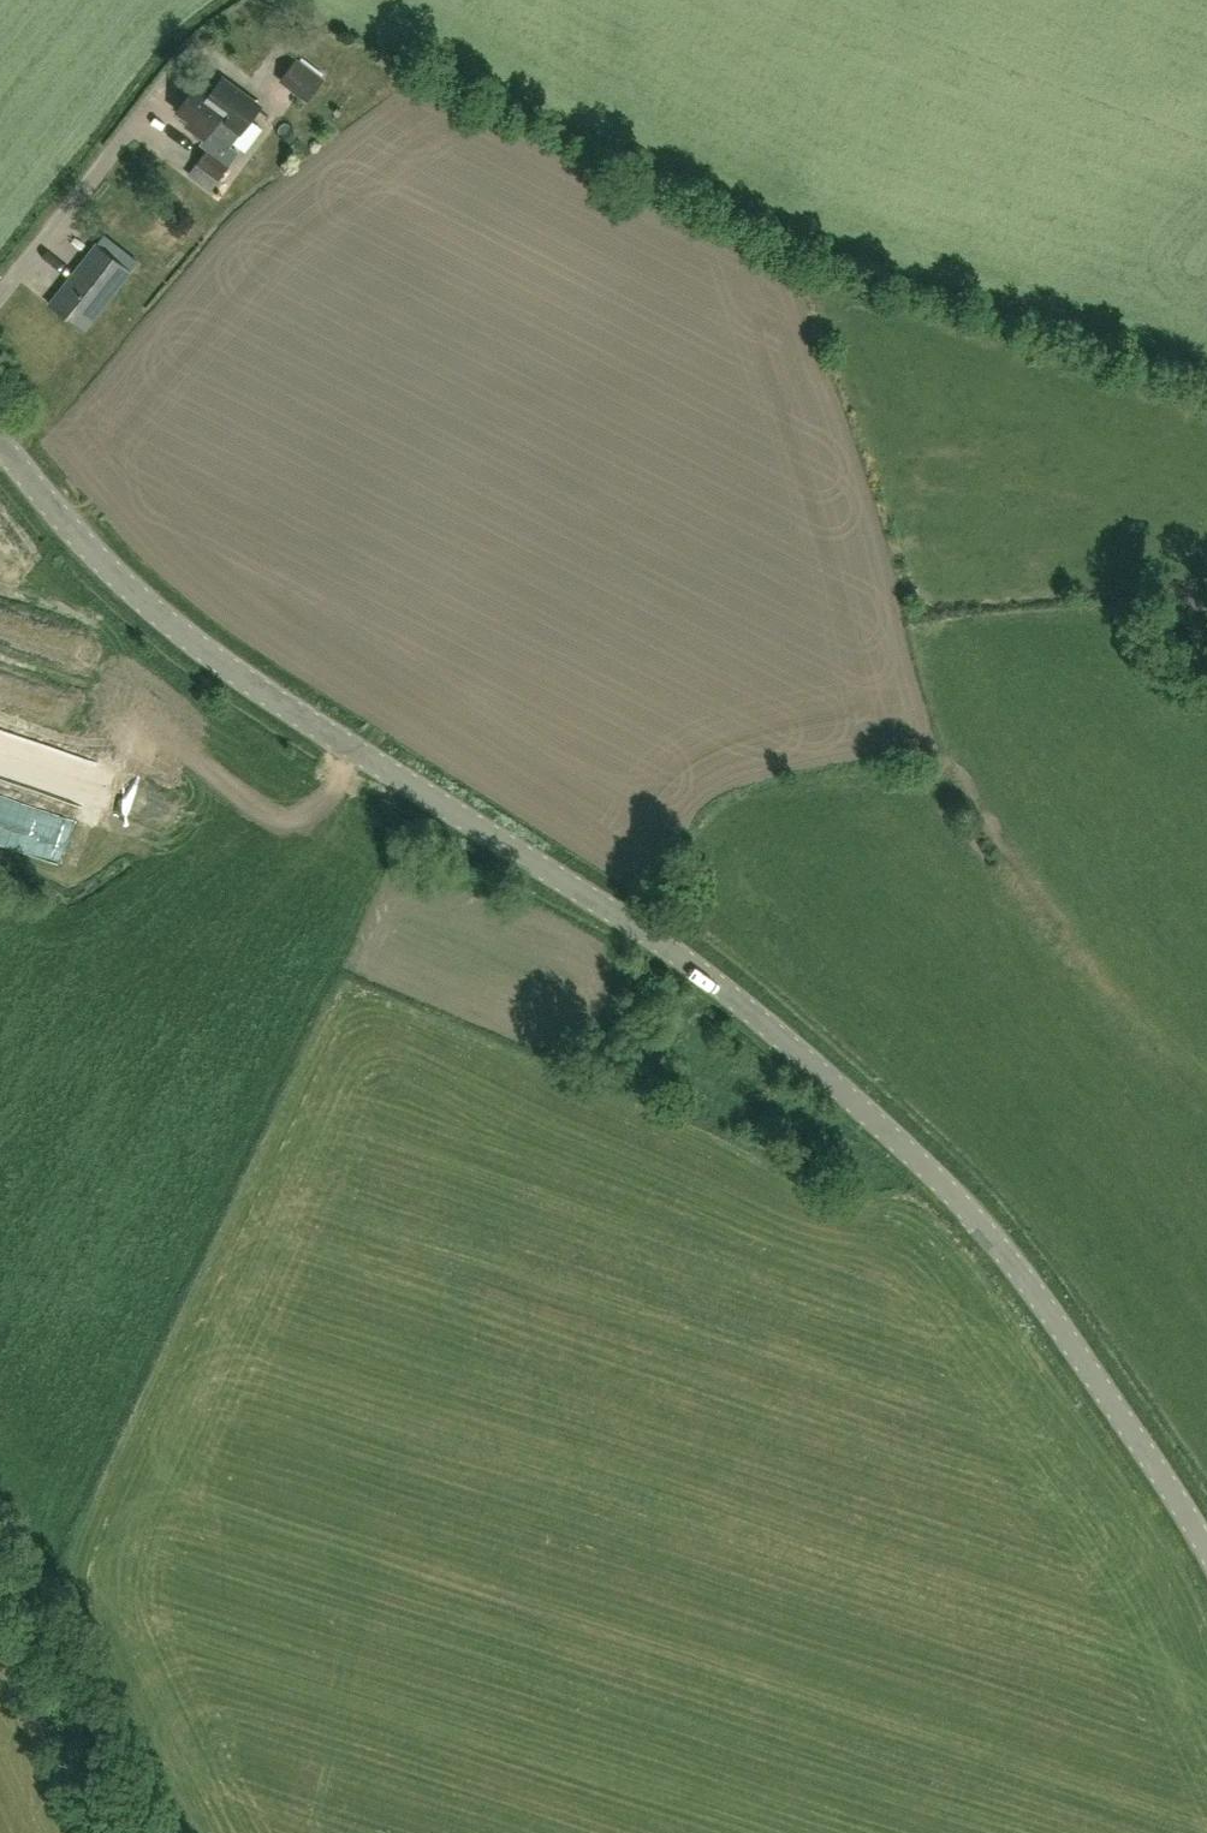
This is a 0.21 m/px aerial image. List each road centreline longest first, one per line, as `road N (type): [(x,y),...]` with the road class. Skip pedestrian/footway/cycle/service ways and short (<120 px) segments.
road 1 (tertiary): [(1206,1561),(964,1185),(734,982),(361,760),(182,640),(66,532),(0,449)]

